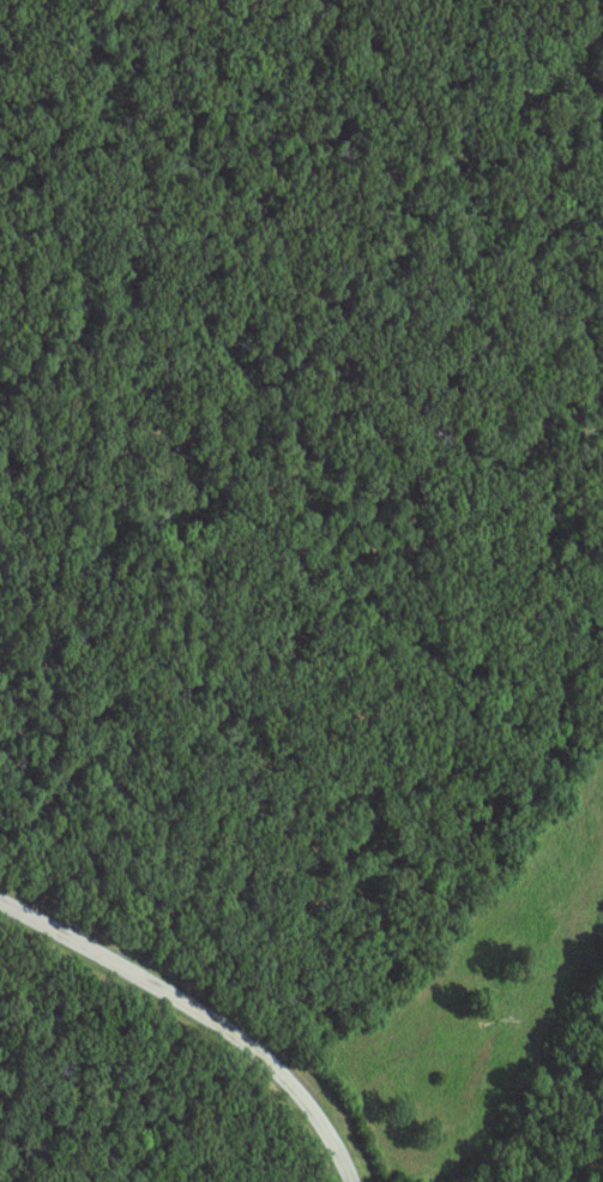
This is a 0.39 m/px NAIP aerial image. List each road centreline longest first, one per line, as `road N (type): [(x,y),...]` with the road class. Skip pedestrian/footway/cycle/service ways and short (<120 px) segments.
road 1 (tertiary): [(354,1181),(315,1112),(283,1074),(145,979),(0,901)]

